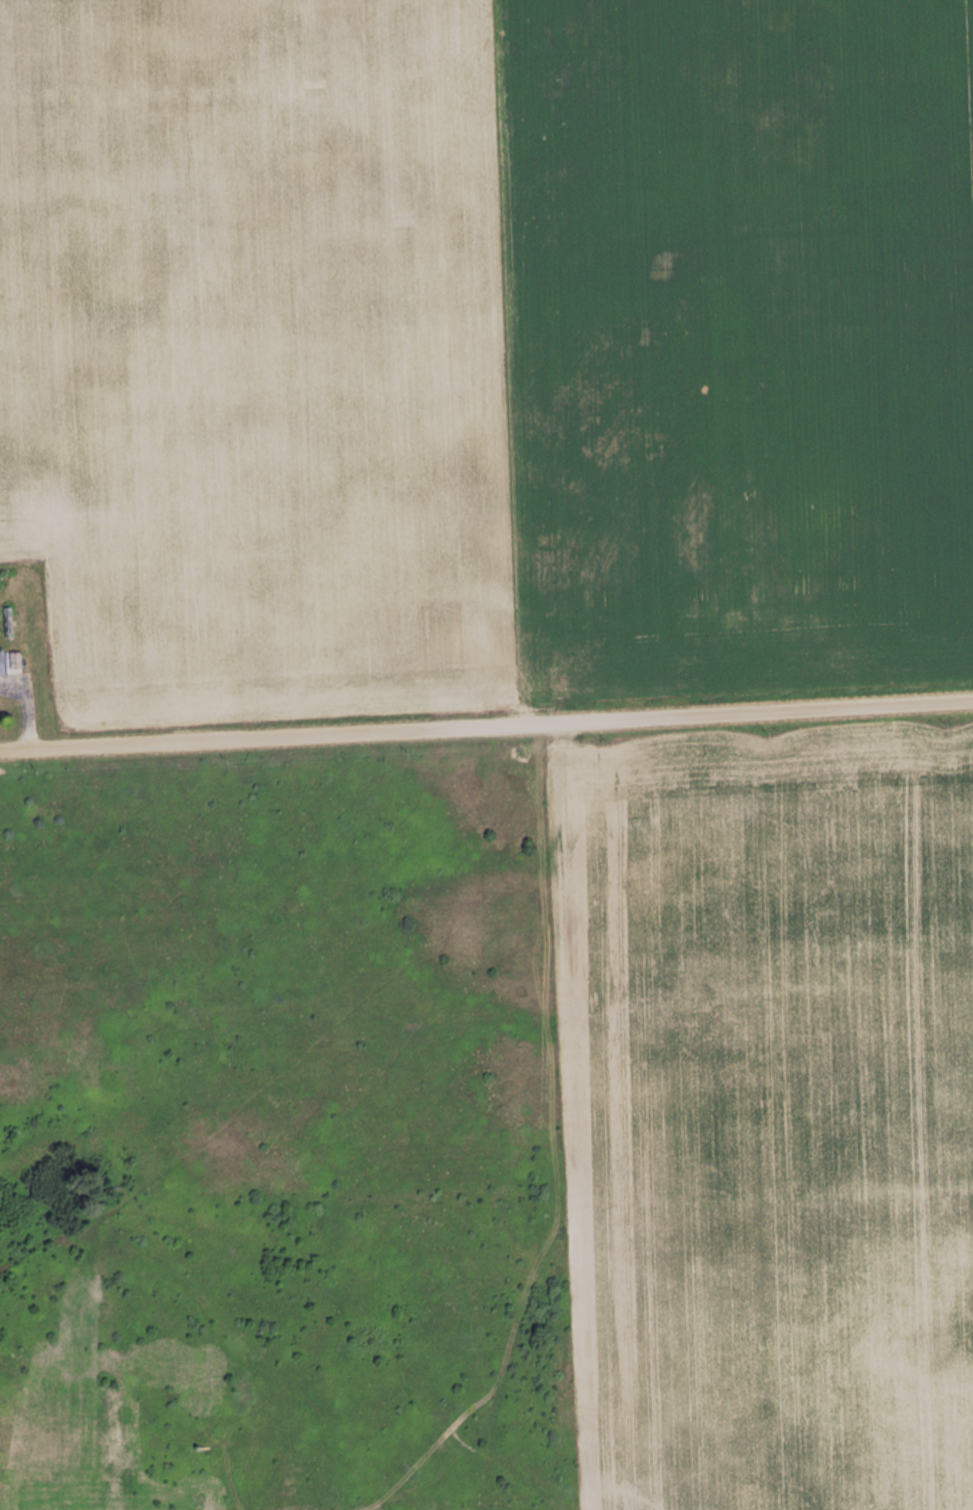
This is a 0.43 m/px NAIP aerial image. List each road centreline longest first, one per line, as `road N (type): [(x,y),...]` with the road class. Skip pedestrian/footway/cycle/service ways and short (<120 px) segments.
road 1 (residential): [(0,750),(972,703)]

